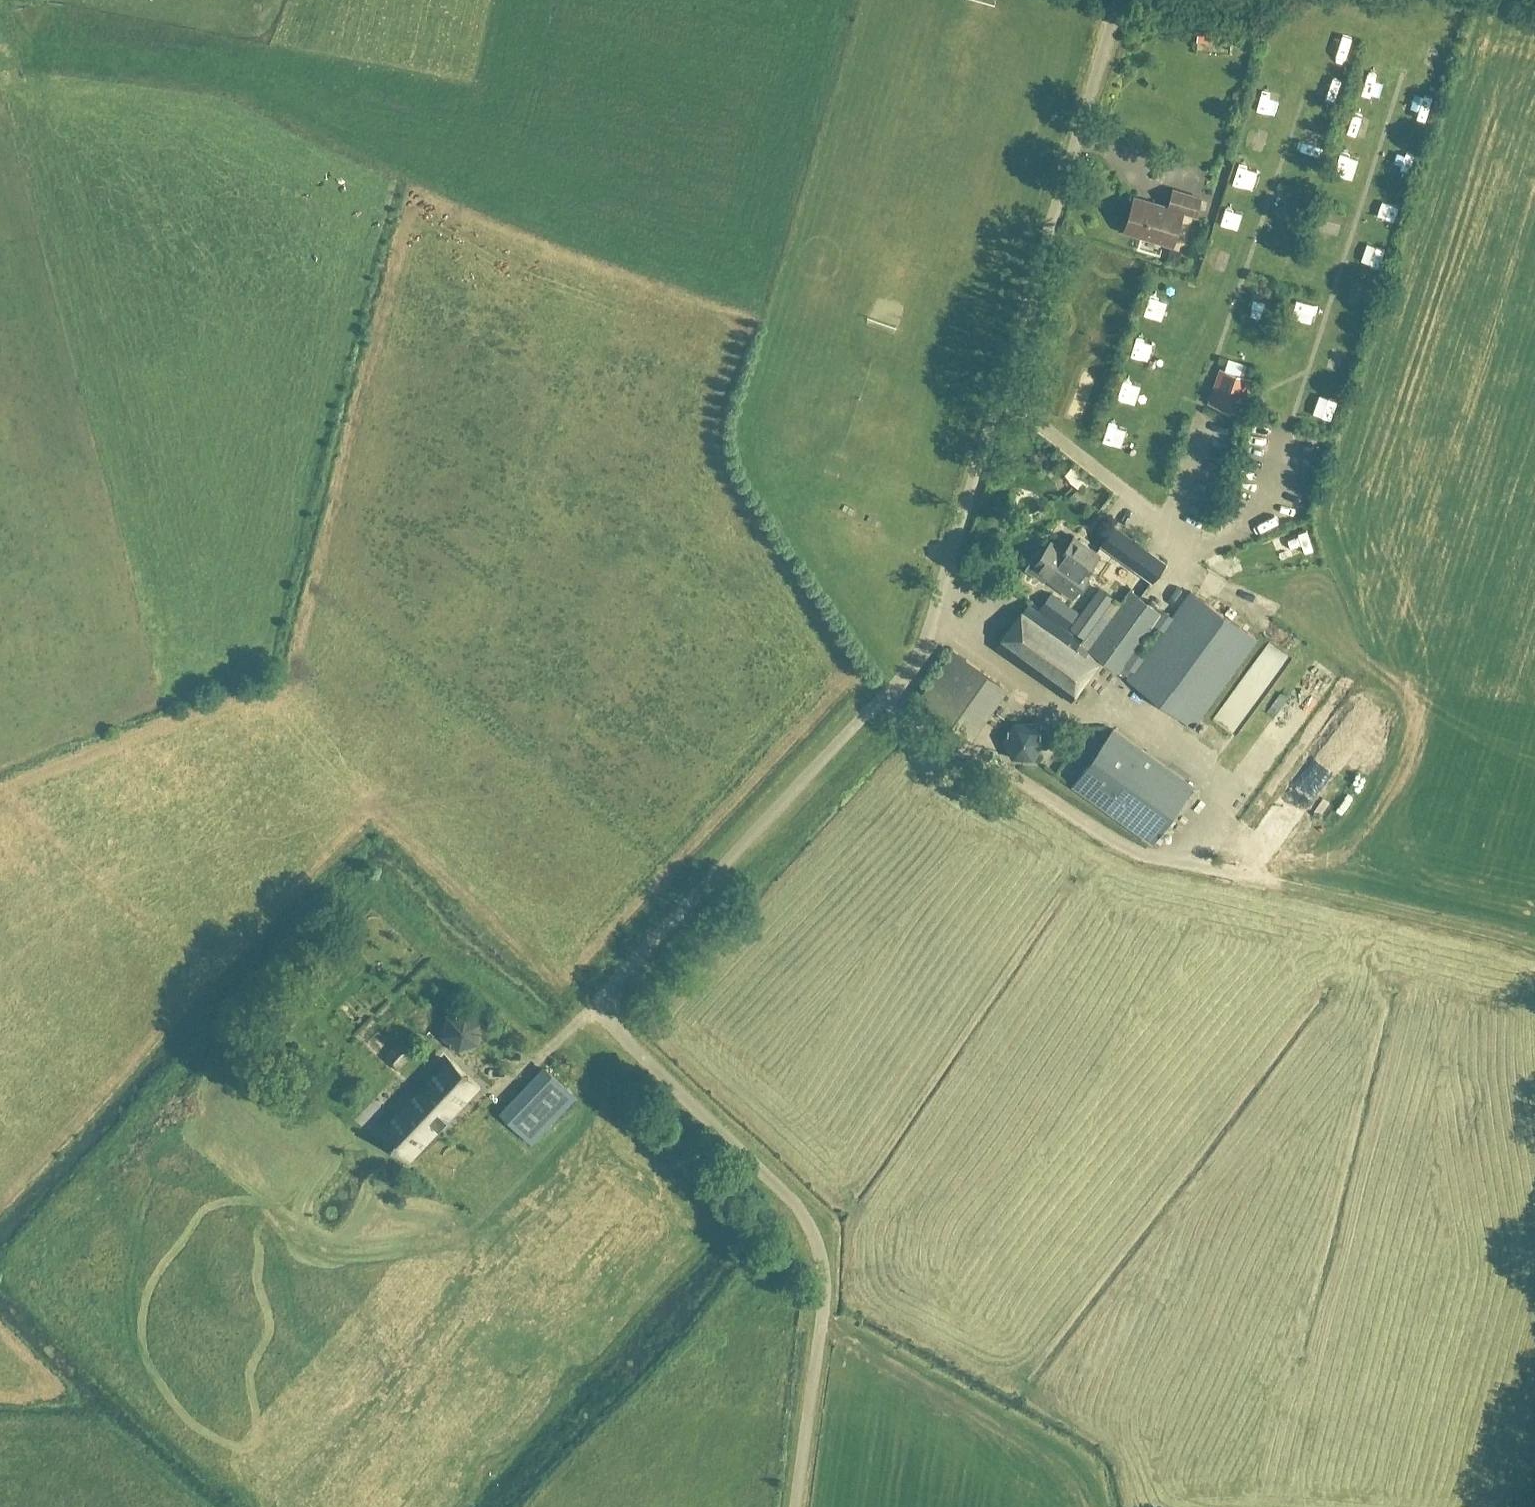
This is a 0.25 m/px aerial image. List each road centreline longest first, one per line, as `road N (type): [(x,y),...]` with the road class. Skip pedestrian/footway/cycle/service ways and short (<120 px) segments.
road 1 (unclassified): [(795,1506),(825,1298),(822,1255),(794,1203),(618,1032),(611,998),(617,980),(885,692)]
road 2 (unclassified): [(885,692),(923,646),(1118,0)]
road 3 (unclassified): [(1231,873),(1123,846),(885,692)]
road 4 (track): [(1534,944),(1231,873)]

